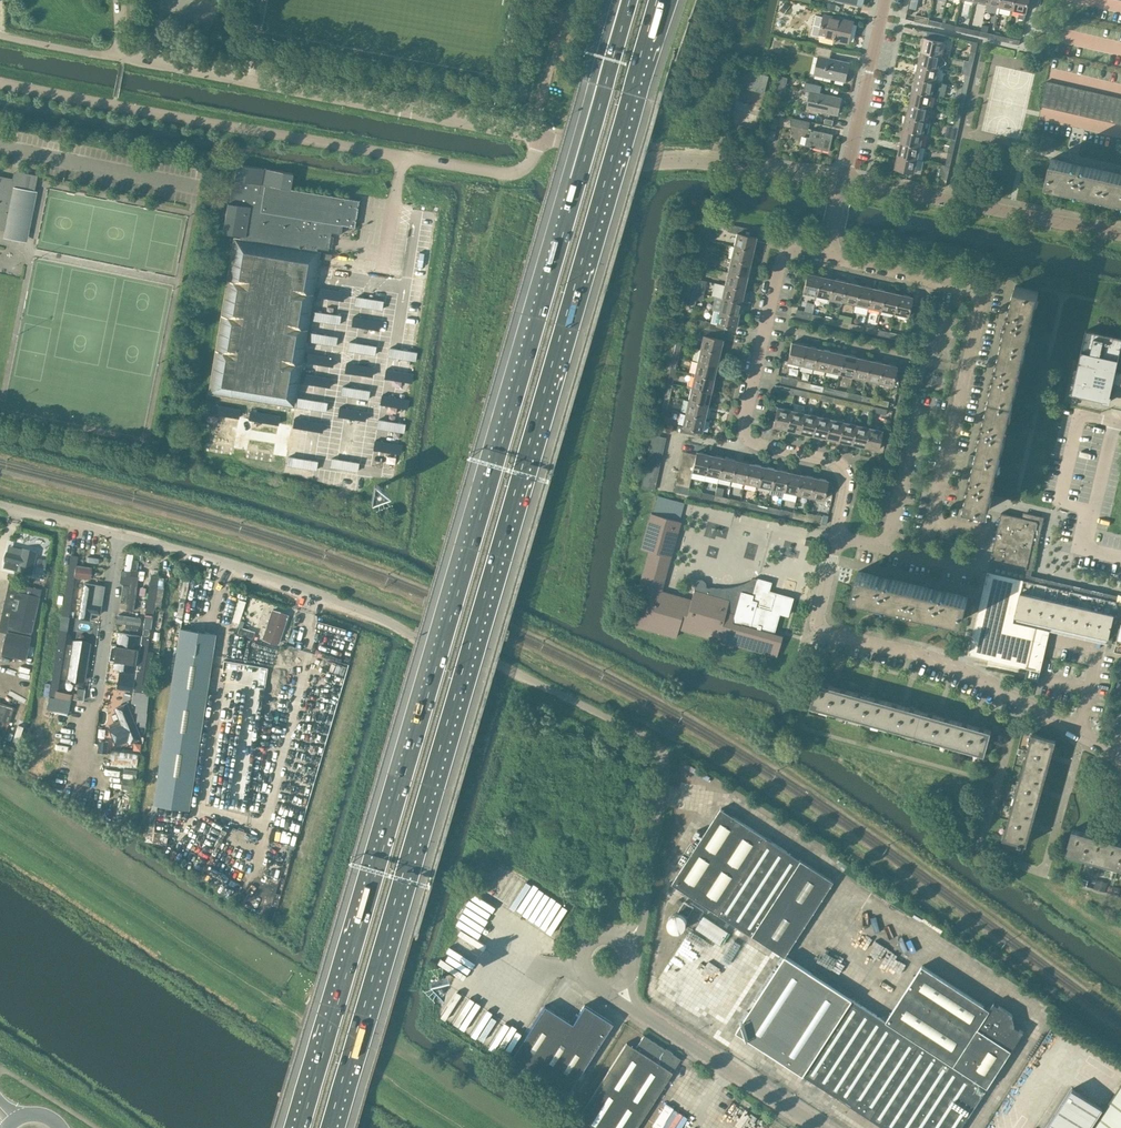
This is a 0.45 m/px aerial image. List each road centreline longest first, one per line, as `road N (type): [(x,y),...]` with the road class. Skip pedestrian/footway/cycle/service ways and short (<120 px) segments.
road 1 (motorway): [(326,1127),(657,0)]
road 2 (motorway): [(629,0),(299,1127)]
road 3 (unclassified): [(642,914),(665,764),(652,741),(504,666),(437,647),(359,608),(120,534)]
road 4 (unclassified): [(542,137),(525,167),(507,172),(0,82)]
road 5 (track): [(0,820),(467,1127)]
road 6 (residential): [(838,537),(924,556),(982,297),(827,256)]
road 7 (unclassified): [(542,137),(140,59),(123,44),(119,0)]
road 8 (residential): [(1117,754),(960,669),(826,631),(820,615),(838,537)]
road 9 (residential): [(838,537),(843,467),(757,443),(744,430),(782,258),(795,250),(827,256)]
road 10 (unclassified): [(844,181),(637,163),(542,137)]
road 11 (unclassified): [(1120,234),(844,181)]
road 12 (residential): [(120,534),(82,763)]
road 13 (tertiary): [(821,1127),(637,1009)]
road 14 (residential): [(844,181),(885,0)]
road 15 (unclassified): [(120,534),(0,504)]

